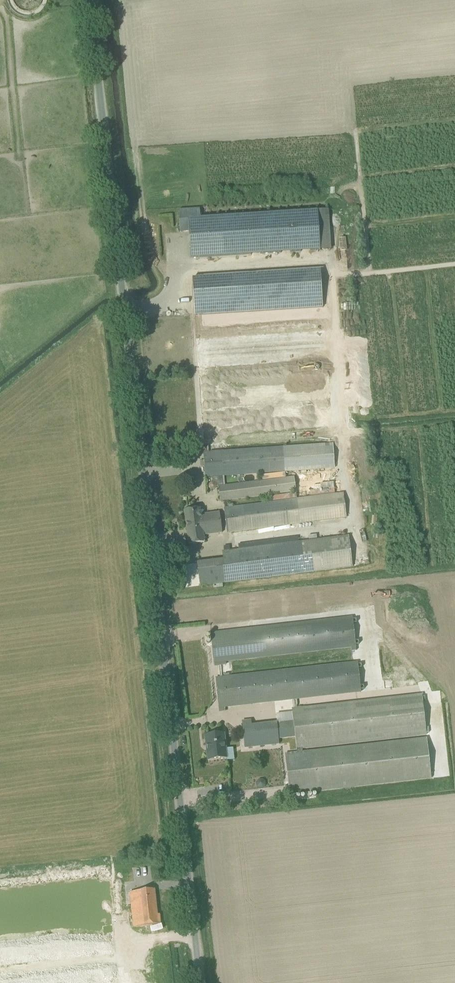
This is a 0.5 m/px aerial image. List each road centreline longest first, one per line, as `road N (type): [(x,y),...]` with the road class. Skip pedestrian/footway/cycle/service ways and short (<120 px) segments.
road 1 (unclassified): [(199,982),(89,0)]

